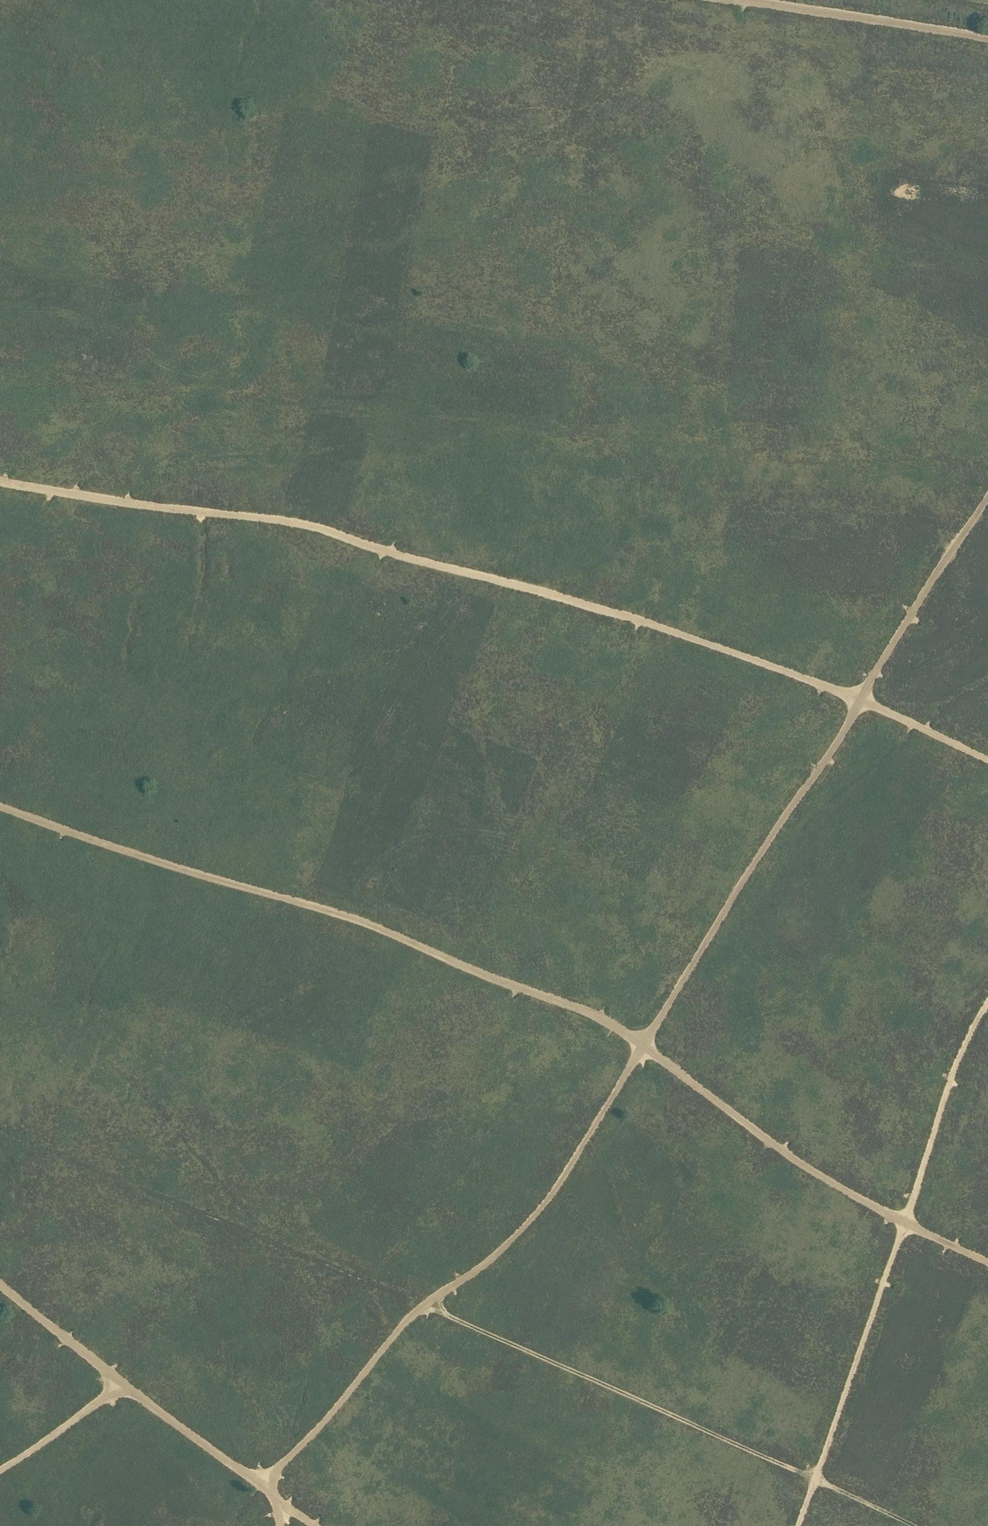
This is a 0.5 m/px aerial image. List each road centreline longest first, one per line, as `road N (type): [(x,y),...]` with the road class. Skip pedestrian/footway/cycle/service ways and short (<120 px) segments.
road 1 (track): [(260,1487),(405,1323),(494,1256),(556,1187),(987,497)]
road 2 (track): [(0,807),(377,928),(590,1013),(825,1178),(987,1263)]
road 3 (track): [(0,483),(322,529),(708,643),(859,700),(987,760)]
road 4 (track): [(798,1525),(949,1085),(987,1002)]
road 5 (track): [(430,1303),(914,1525)]
road 6 (track): [(987,38),(739,0)]
road 7 (track): [(120,1382),(260,1487)]
road 8 (track): [(0,1285),(120,1382)]
road 9 (track): [(0,1471),(120,1382)]

